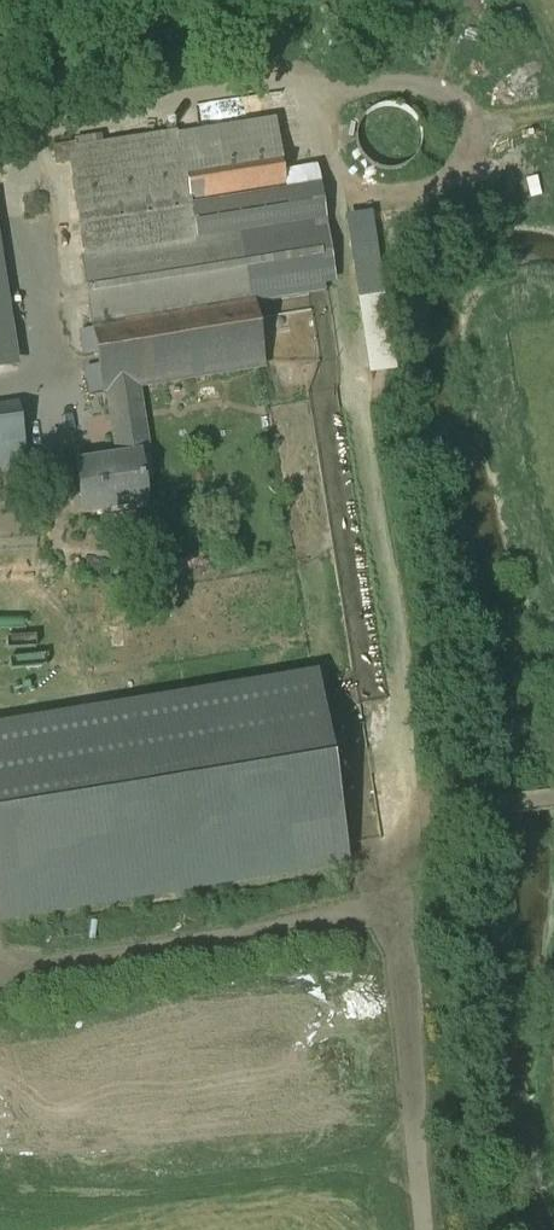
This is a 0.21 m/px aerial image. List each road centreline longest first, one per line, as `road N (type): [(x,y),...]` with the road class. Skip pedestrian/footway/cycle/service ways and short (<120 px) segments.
road 1 (track): [(424,1229),(399,913),(0,978)]
road 2 (track): [(399,913),(408,820),(553,798)]

